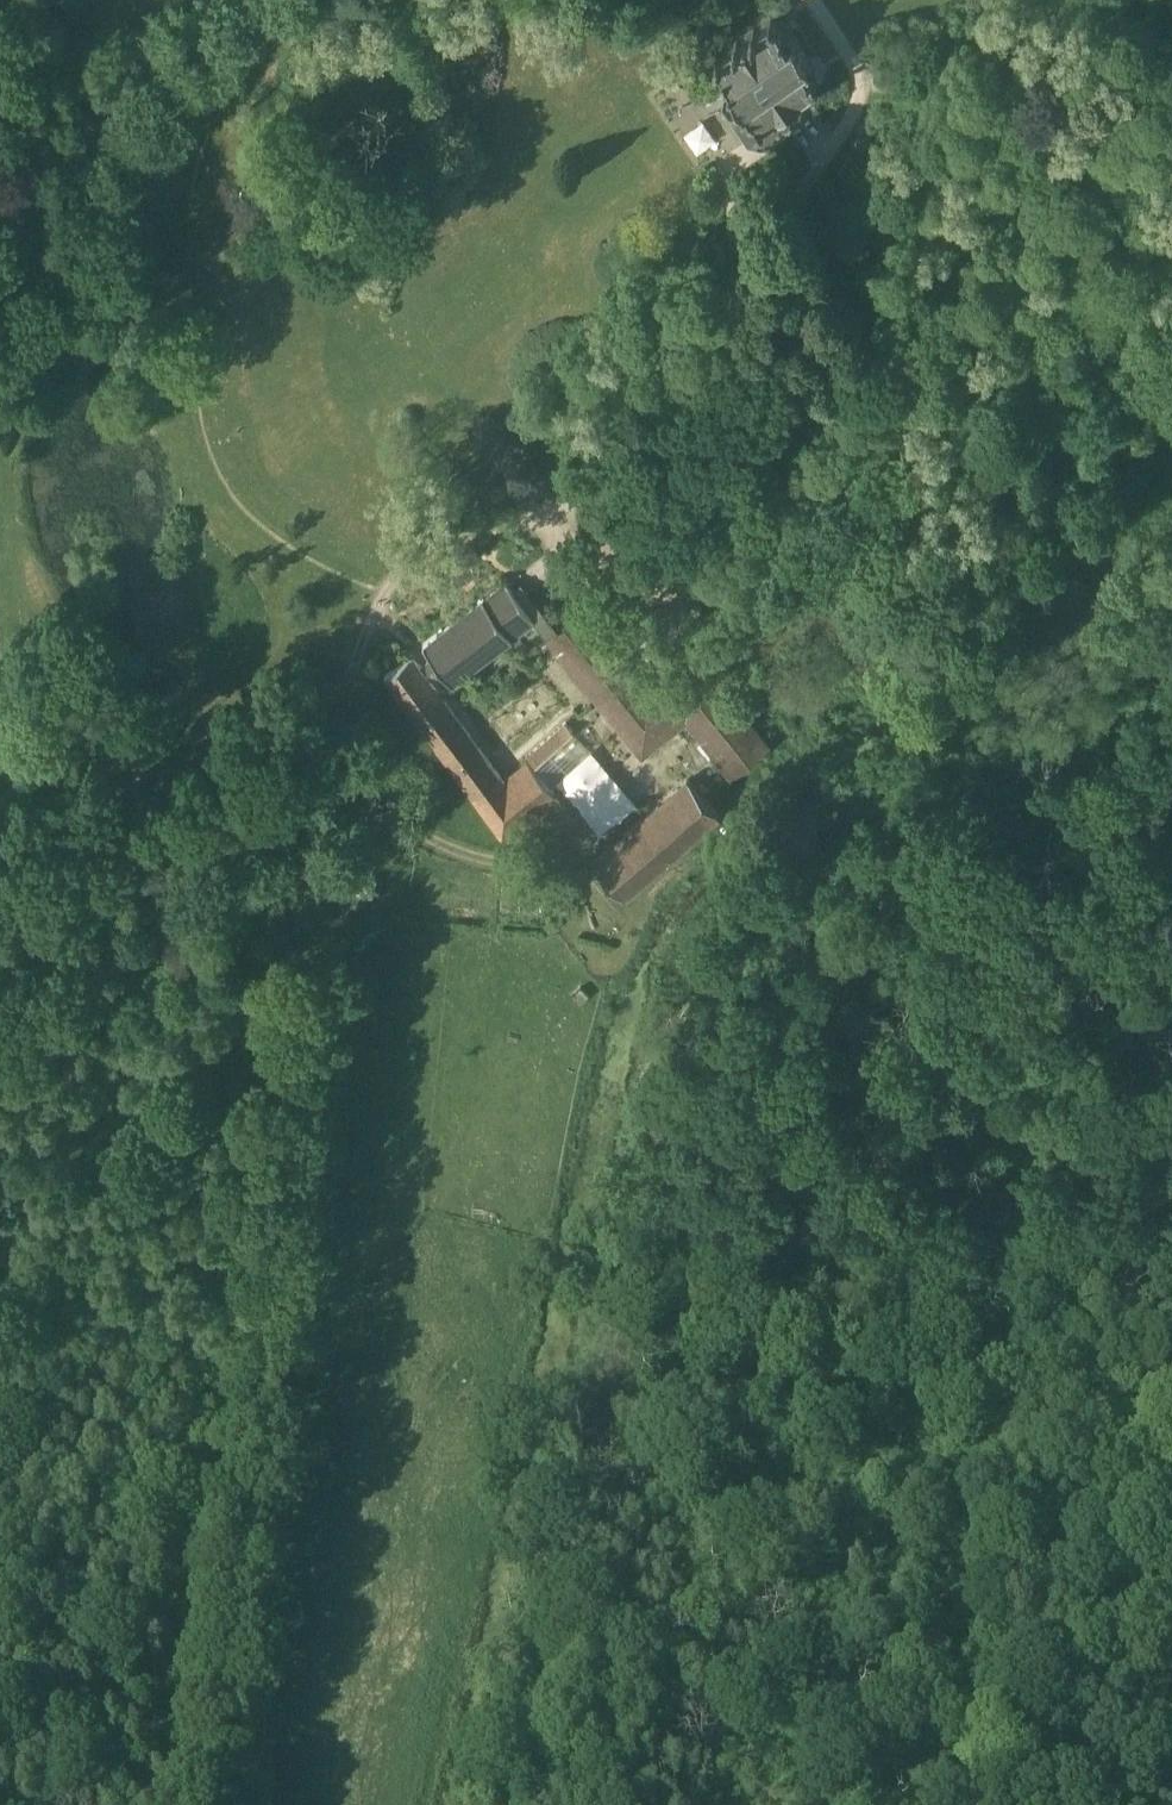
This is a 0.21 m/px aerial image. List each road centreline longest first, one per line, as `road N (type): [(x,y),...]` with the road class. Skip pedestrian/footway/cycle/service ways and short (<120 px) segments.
road 1 (track): [(1171,123),(986,298),(795,500),(708,560),(554,534),(530,516)]
road 2 (track): [(809,0),(865,87),(680,382),(530,516)]
road 3 (track): [(530,516),(442,542),(376,598),(363,696),(48,832)]

